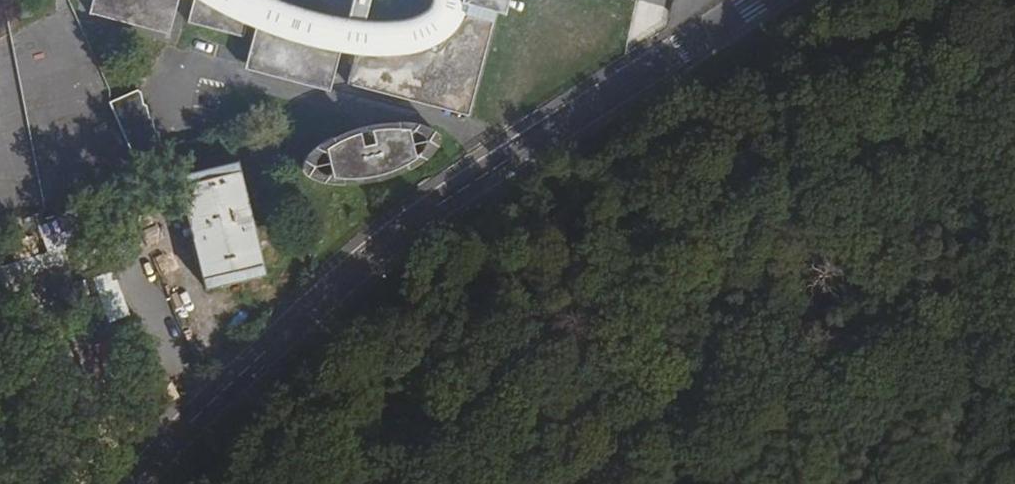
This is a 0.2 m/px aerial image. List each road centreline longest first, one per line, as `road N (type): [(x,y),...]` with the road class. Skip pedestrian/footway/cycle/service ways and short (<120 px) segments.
road 1 (residential): [(760,0),(511,157),(350,276),(231,384),(137,483)]

